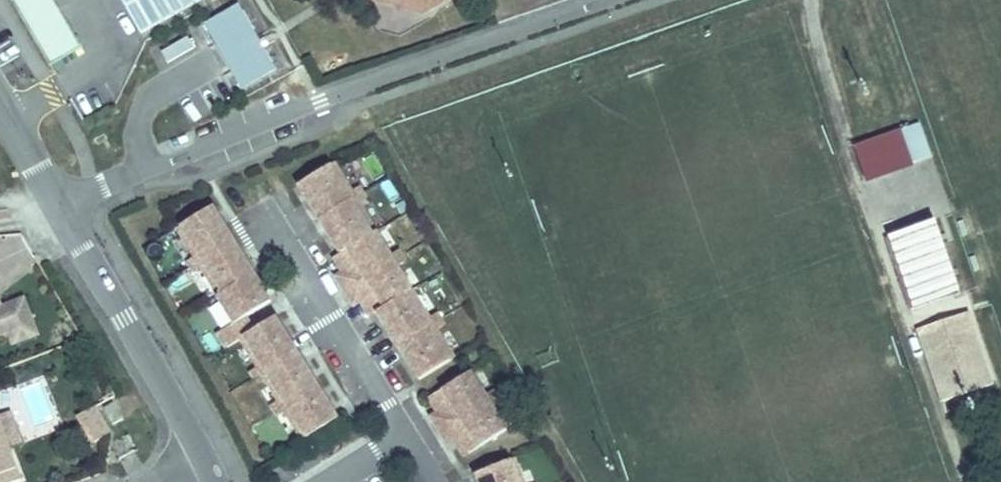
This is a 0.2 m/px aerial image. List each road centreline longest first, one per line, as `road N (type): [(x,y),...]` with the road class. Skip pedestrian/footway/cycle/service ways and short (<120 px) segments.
road 1 (residential): [(57,202),(601,0)]
road 2 (residential): [(57,202),(205,468)]
road 3 (residential): [(400,439),(259,212)]

